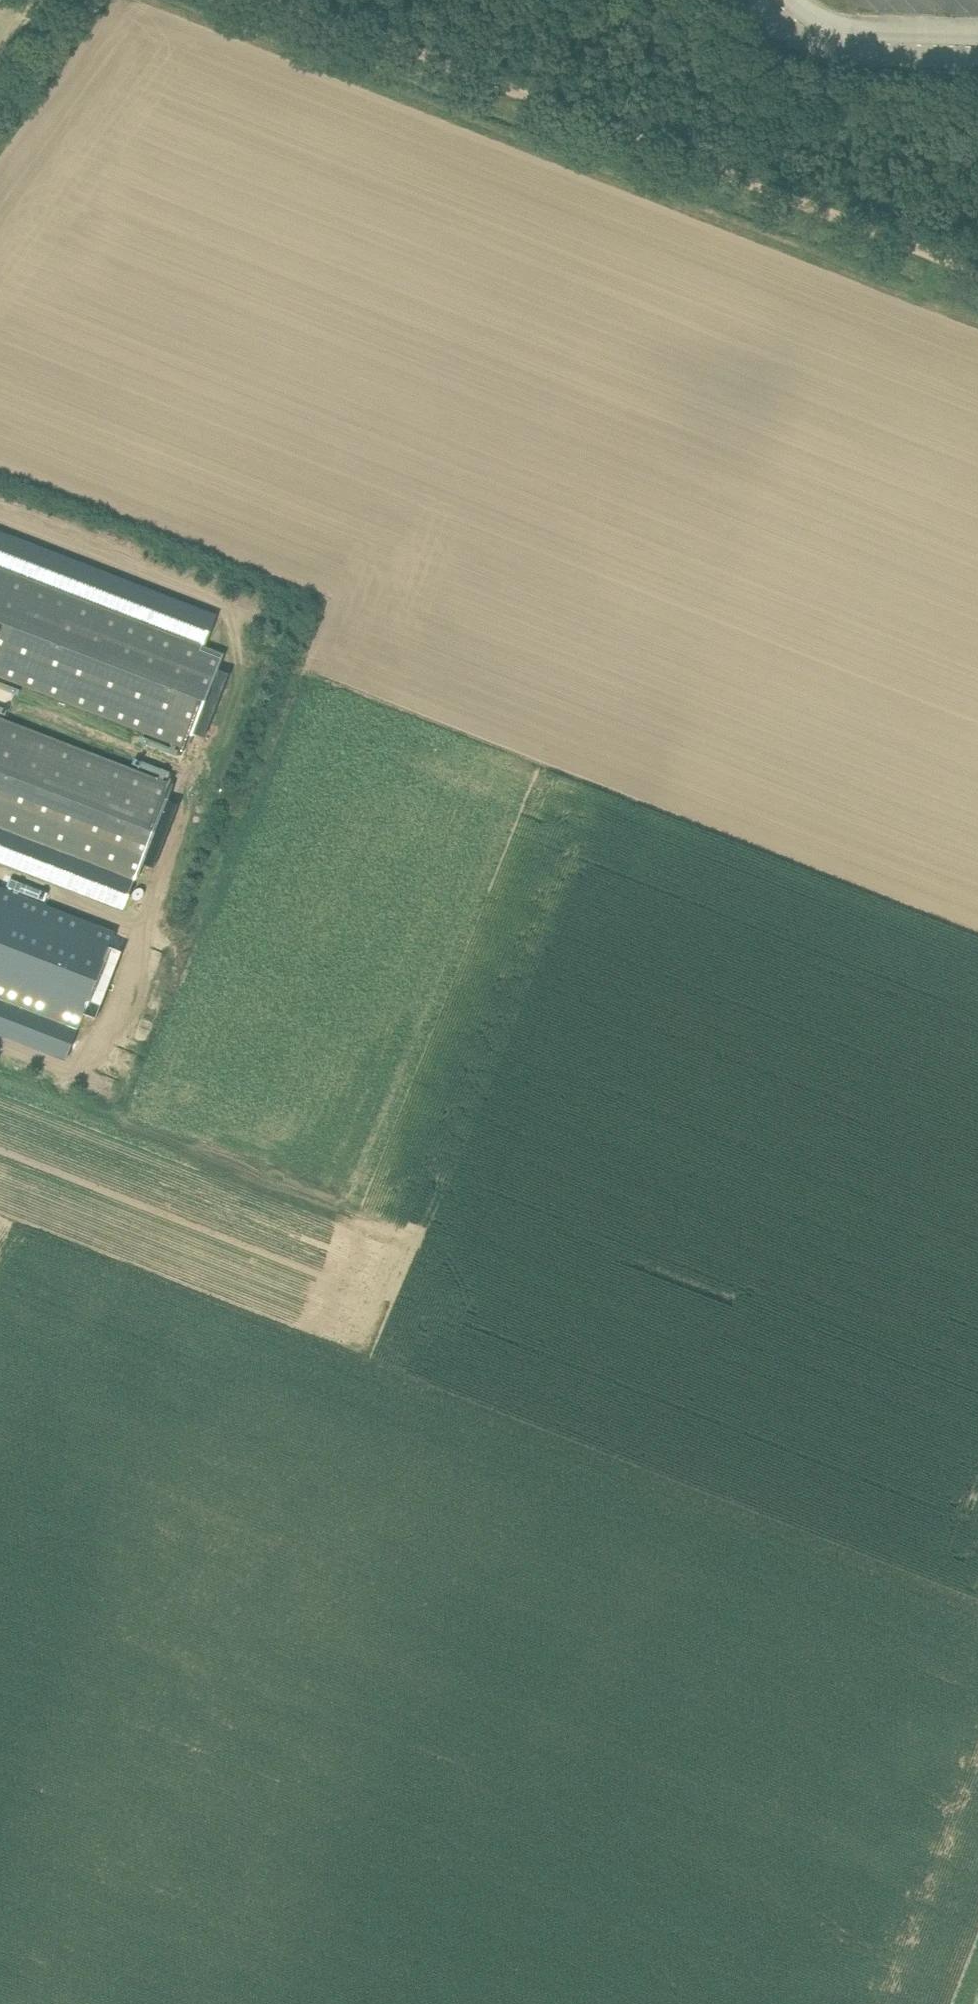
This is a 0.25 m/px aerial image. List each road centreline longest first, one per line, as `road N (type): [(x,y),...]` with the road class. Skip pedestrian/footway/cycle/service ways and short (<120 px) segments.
road 1 (track): [(215,0),(977,287)]
road 2 (track): [(0,123),(89,0)]

